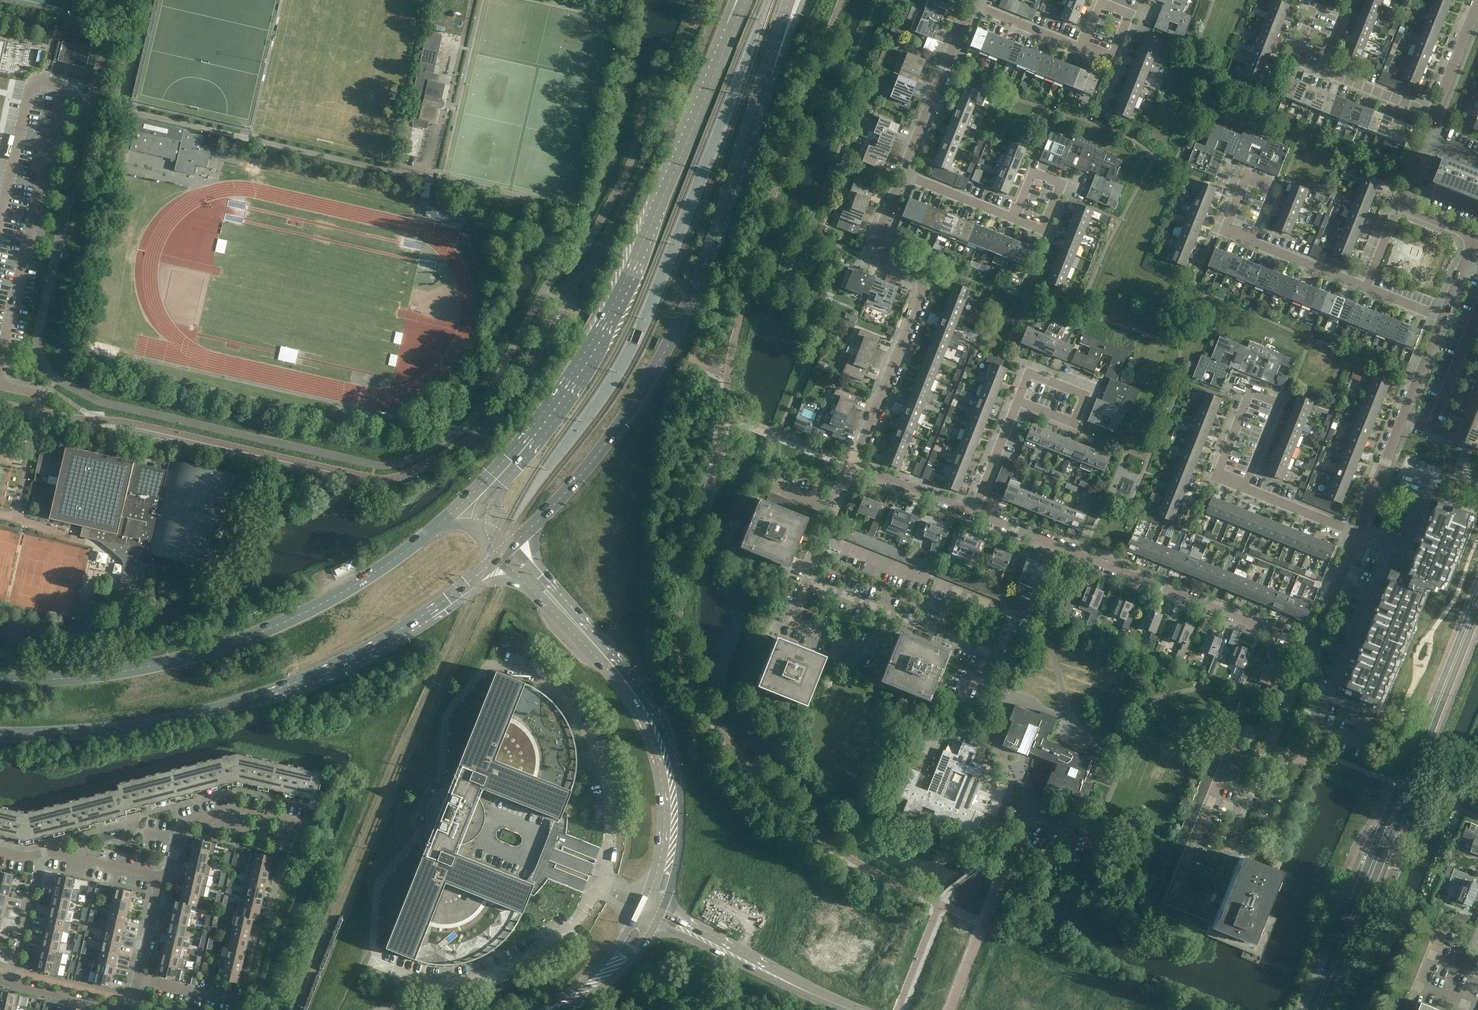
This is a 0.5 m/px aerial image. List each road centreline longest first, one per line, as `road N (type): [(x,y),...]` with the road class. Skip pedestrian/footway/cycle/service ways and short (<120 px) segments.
road 1 (primary): [(511,548),(610,441),(654,374),(713,245),(784,31)]
road 2 (primary): [(742,5),(595,348),(543,427),(471,505)]
road 3 (primary): [(0,736),(102,732),(291,686),(449,599),(511,548)]
road 4 (primary): [(471,505),(375,575),(288,623),(118,676),(0,682)]
road 5 (tertiary): [(652,912),(675,837),(668,765),(645,708),(511,548)]
road 6 (residential): [(970,703),(989,653),(810,581),(855,467)]
road 7 (residential): [(1313,646),(974,516)]
road 8 (residential): [(855,467),(925,296),(918,274),(876,241),(901,172)]
road 9 (residential): [(1313,646),(1206,908)]
road 10 (unclassified): [(597,887),(612,835),(602,757),(571,703),(547,679),(512,663)]
road 11 (unclassified): [(379,962),(433,982),(514,966),(554,942),(597,887)]
road 12 (tertiary): [(851,1009),(652,912)]
road 13 (tertiary): [(1392,815),(1316,1009)]
road 14 (residential): [(901,172),(968,2)]
road 15 (tertiary): [(1415,755),(1477,593)]
road 16 (residential): [(1285,56),(1307,0),(1346,15),(1325,74)]
road 17 (residential): [(1245,489),(1213,476),(1241,399),(1275,410)]
road 18 (tertiary): [(550,1009),(622,959),(652,912)]
road 19 (residential): [(11,985),(40,857)]
road 20 (residential): [(974,516),(855,467)]
road 21 (residential): [(165,879),(55,853),(40,857)]
road 22 (residential): [(1360,531),(1313,646)]
road 23 (residential): [(1084,46),(968,2)]
road 24 (residential): [(1016,216),(901,172)]
road 25 (residential): [(1360,531),(1245,489)]
road 26 (residential): [(1020,404),(1029,375),(1086,395),(1076,424)]
road 27 (residential): [(1367,290),(1255,244)]
road 28 (residential): [(974,516),(1020,404)]
road 29 (residential): [(1404,419),(1360,531)]

